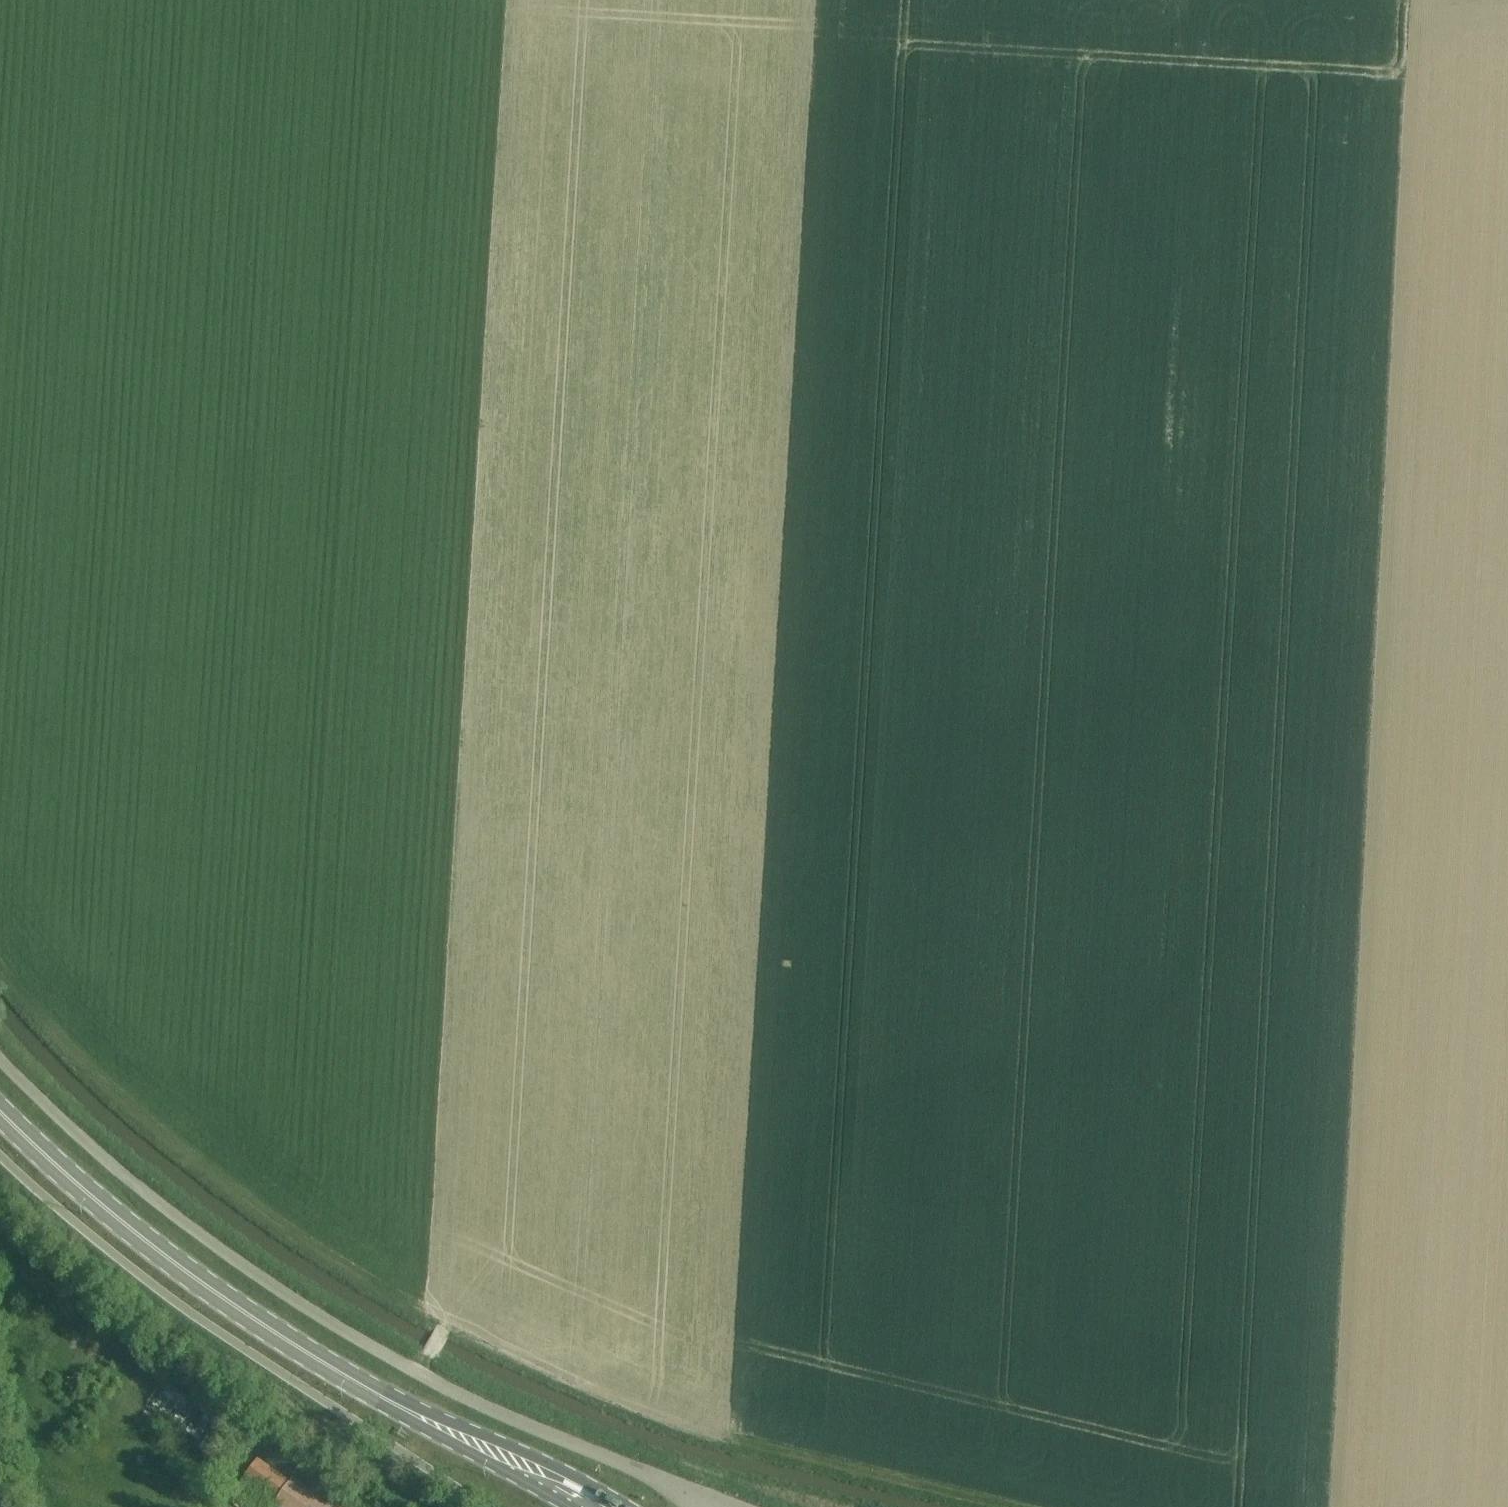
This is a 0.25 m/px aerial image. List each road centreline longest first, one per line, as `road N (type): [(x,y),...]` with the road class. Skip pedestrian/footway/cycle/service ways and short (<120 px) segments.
road 1 (unclassified): [(708,1500),(471,1400),(274,1287),(93,1149),(0,1059)]
road 2 (primary): [(543,1480),(356,1384),(203,1284),(83,1189),(0,1107)]

